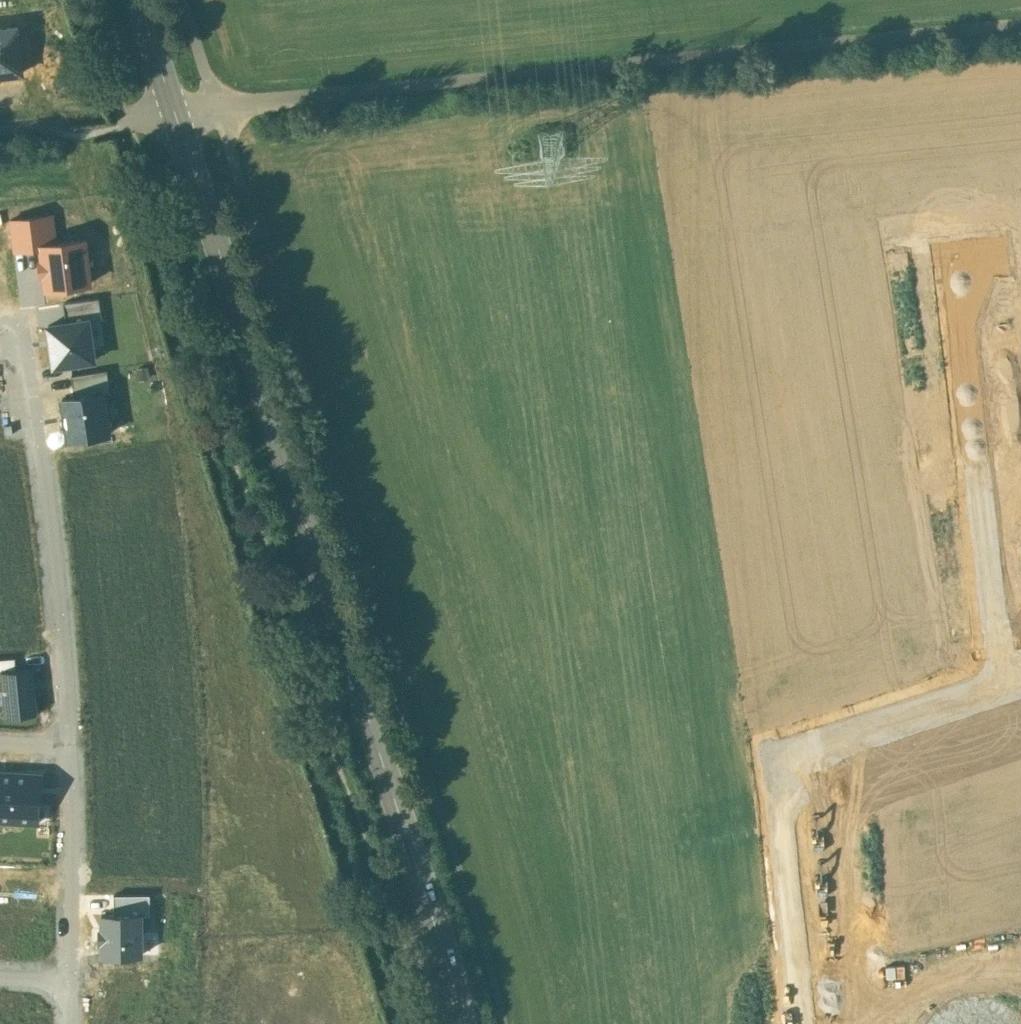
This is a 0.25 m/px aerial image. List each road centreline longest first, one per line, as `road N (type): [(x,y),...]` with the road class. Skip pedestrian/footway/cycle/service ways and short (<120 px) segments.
road 1 (secondary): [(174,109),(461,1023)]
road 2 (unclassified): [(217,105),(1020,23)]
road 3 (residential): [(0,330),(20,327),(47,493),(69,747)]
road 4 (residential): [(69,747),(67,981)]
road 5 (residential): [(0,133),(174,109)]

